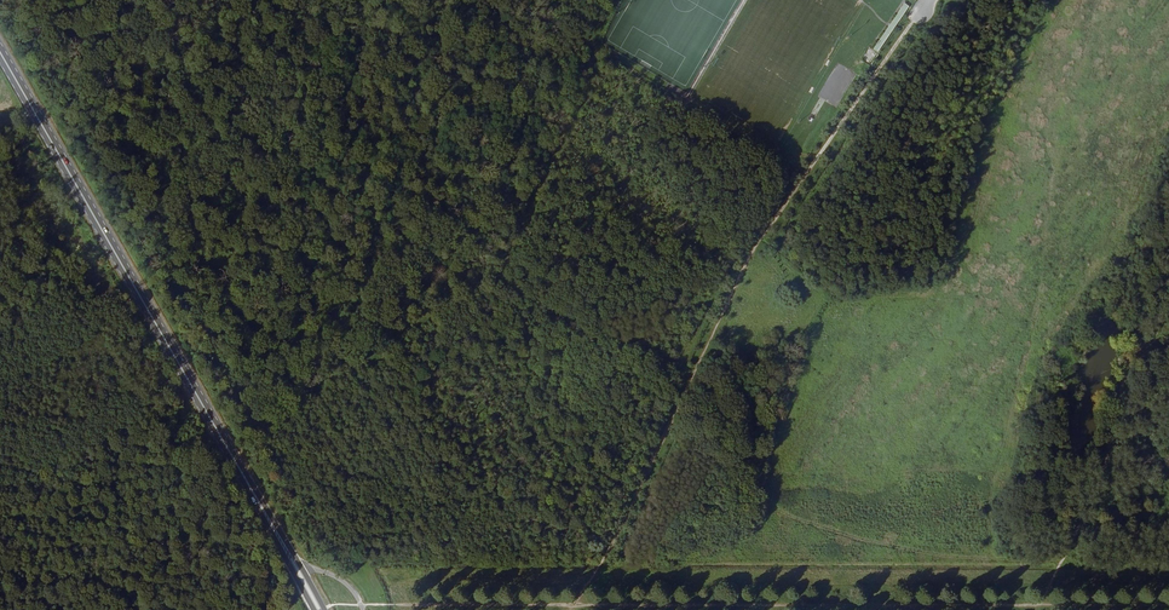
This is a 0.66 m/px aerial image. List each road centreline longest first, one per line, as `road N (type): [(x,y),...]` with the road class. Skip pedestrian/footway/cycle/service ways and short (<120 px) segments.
road 1 (track): [(322,609),(1168,605)]
road 2 (primary): [(0,52),(319,609)]
road 3 (track): [(824,150),(739,276),(619,531),(573,606)]
road 4 (unclassified): [(927,0),(824,150)]

